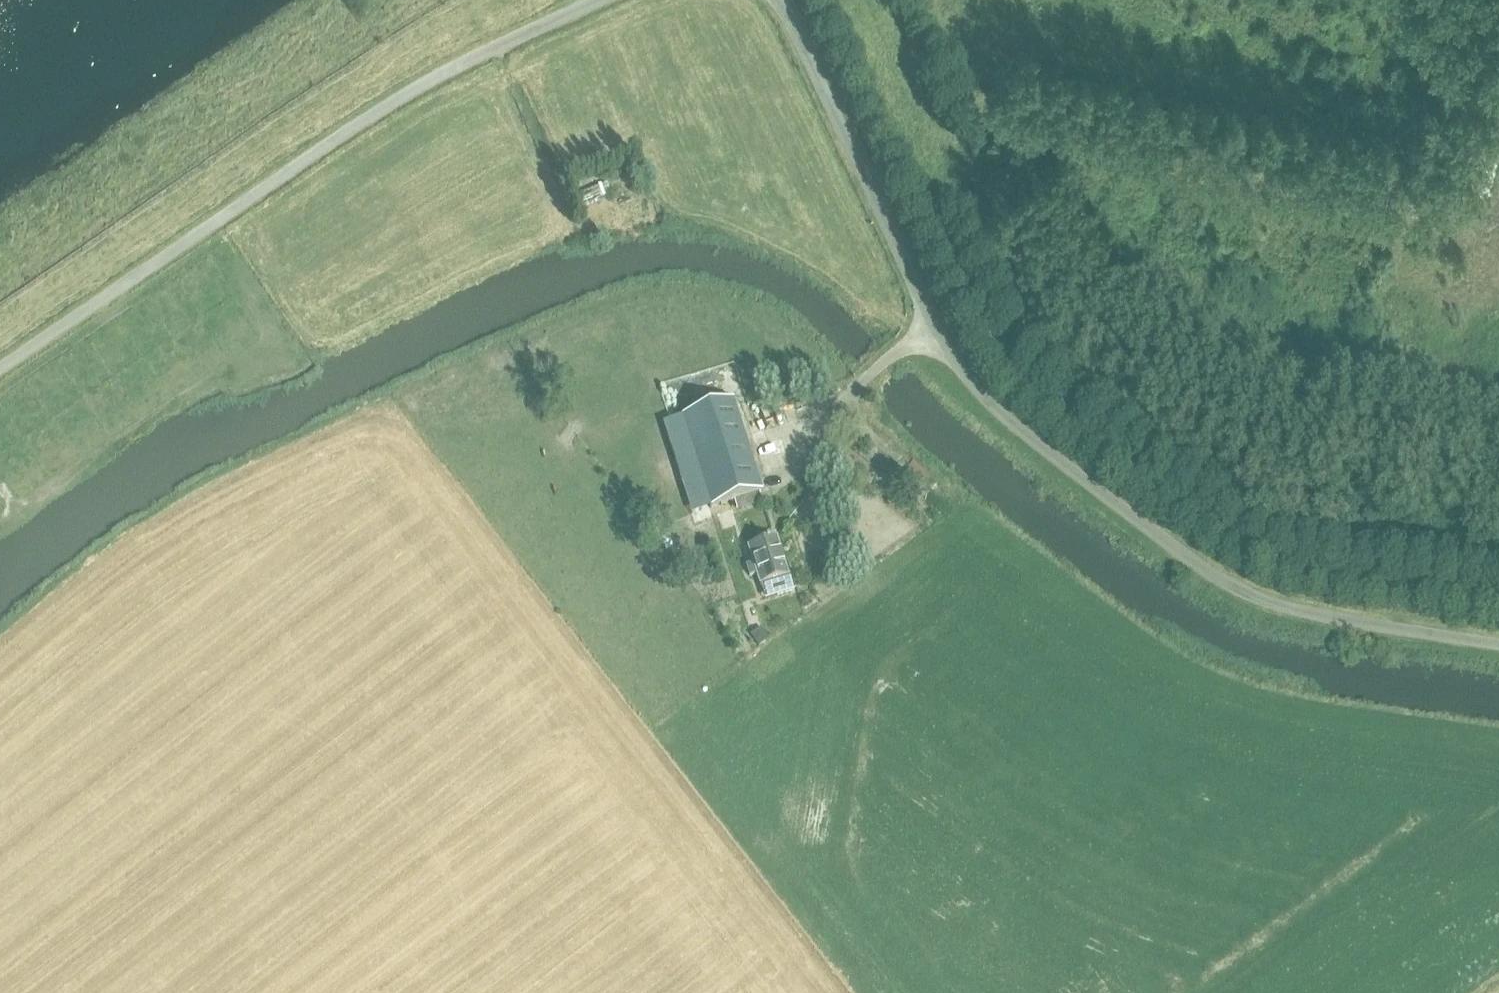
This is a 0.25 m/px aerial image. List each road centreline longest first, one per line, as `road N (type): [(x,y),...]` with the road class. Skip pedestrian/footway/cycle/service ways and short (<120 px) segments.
road 1 (unclassified): [(776,0),(928,314),(989,400),(1185,556),(1253,597),(1498,644)]
road 2 (unclassified): [(0,366),(440,77),(605,0)]

